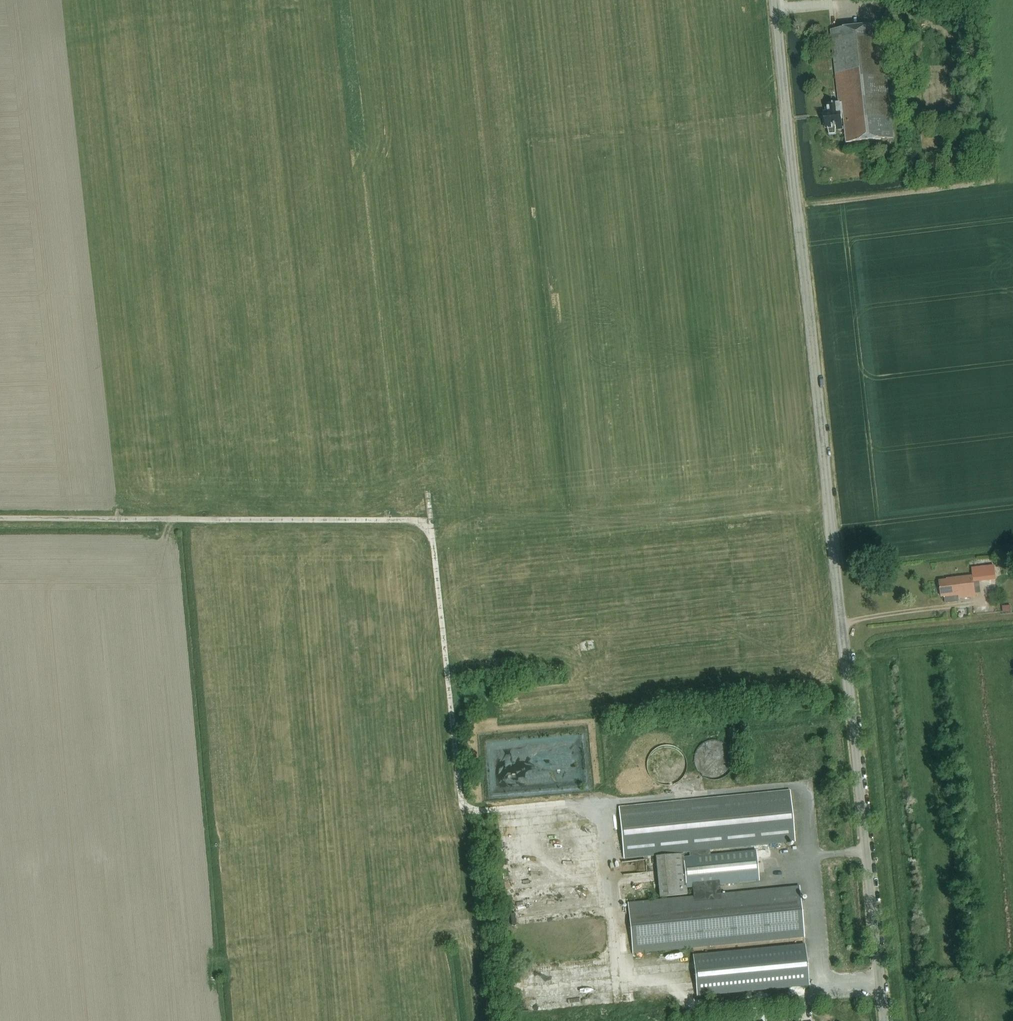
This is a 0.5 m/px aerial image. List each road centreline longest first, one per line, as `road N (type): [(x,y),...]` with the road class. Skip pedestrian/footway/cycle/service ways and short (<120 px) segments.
road 1 (tertiary): [(885,1020),(774,0)]

